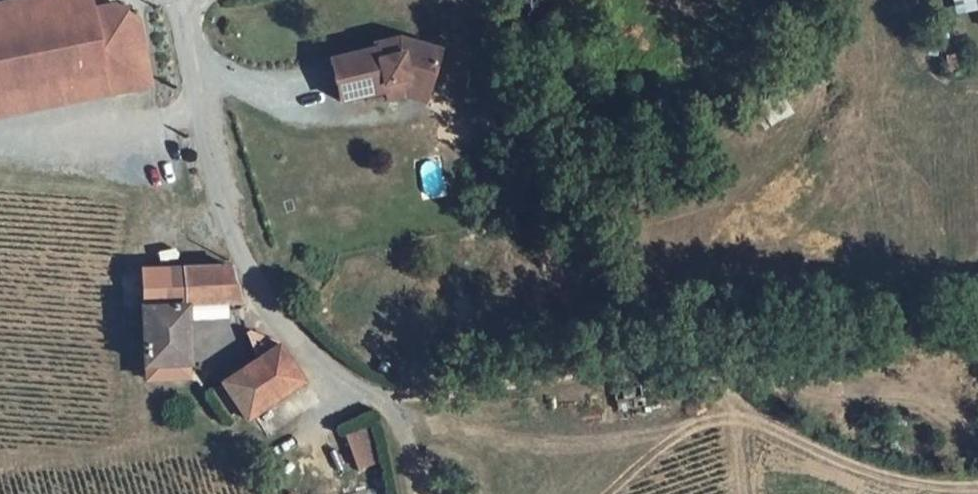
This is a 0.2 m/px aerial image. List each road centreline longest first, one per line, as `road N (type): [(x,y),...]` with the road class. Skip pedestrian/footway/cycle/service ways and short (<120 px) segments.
road 1 (track): [(310,363),(391,399),(571,376),(688,381),(727,391),(736,409),(811,446),(913,483),(977,487)]
road 2 (unclassified): [(173,0),(251,262),(310,363)]
road 3 (track): [(610,493),(693,426),(736,409)]

